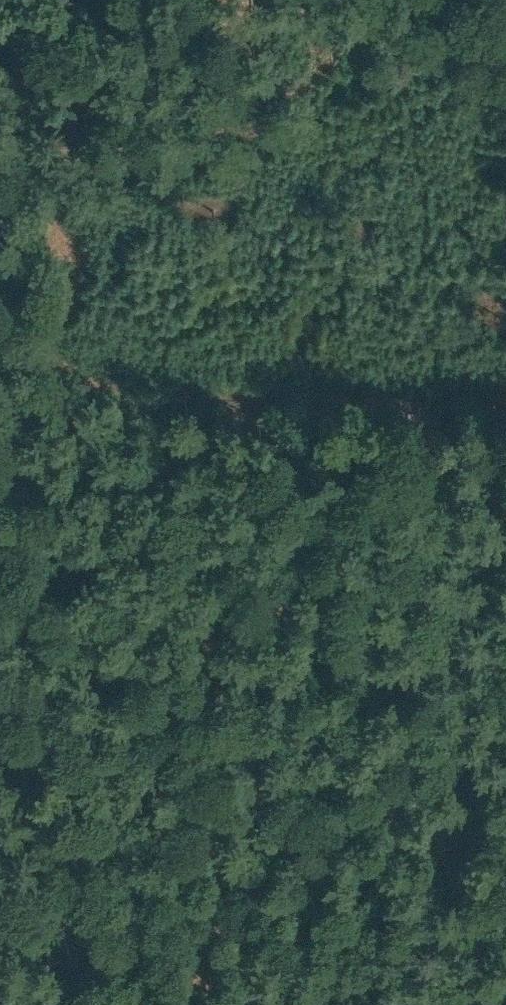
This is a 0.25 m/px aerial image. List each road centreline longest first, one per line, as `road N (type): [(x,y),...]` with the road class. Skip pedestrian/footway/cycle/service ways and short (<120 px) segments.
road 1 (track): [(0,685),(85,1004)]

